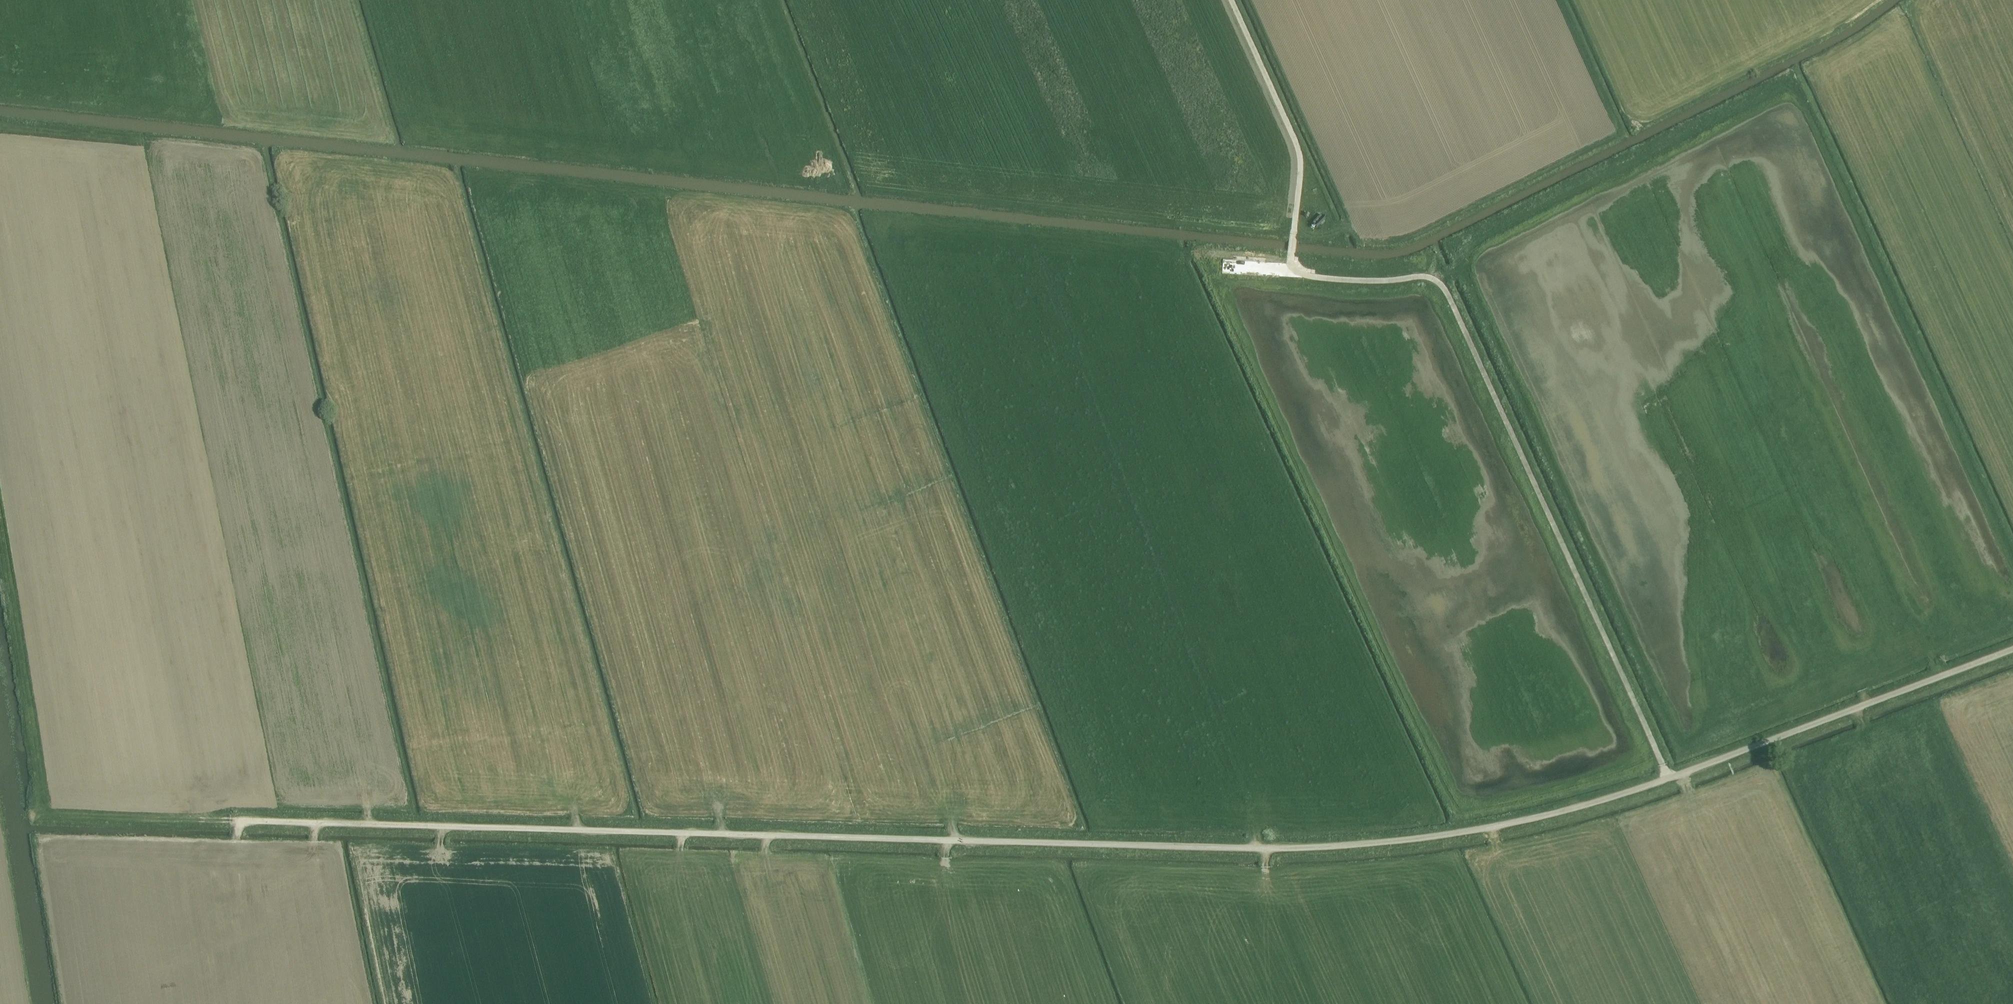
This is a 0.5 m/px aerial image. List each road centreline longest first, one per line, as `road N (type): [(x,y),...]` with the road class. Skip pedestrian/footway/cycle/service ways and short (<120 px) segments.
road 1 (unclassified): [(255,820),(1244,847),(1388,844),(1519,822),(1670,780),(2012,650)]

